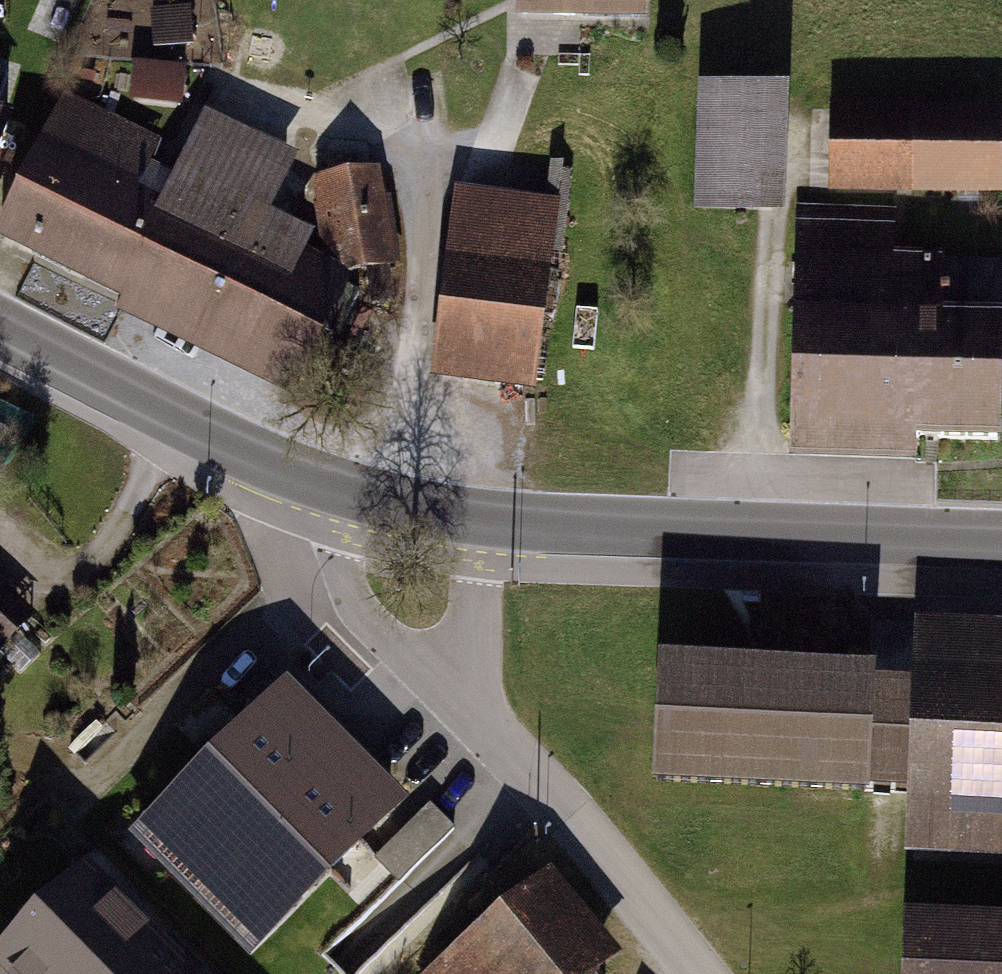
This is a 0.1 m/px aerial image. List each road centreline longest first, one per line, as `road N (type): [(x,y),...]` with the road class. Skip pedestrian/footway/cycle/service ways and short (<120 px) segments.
road 1 (tertiary): [(1001,555),(583,537),(378,502),(297,468)]
road 2 (residential): [(687,973),(338,580),(297,468)]
road 3 (tertiary): [(297,468),(0,318)]

